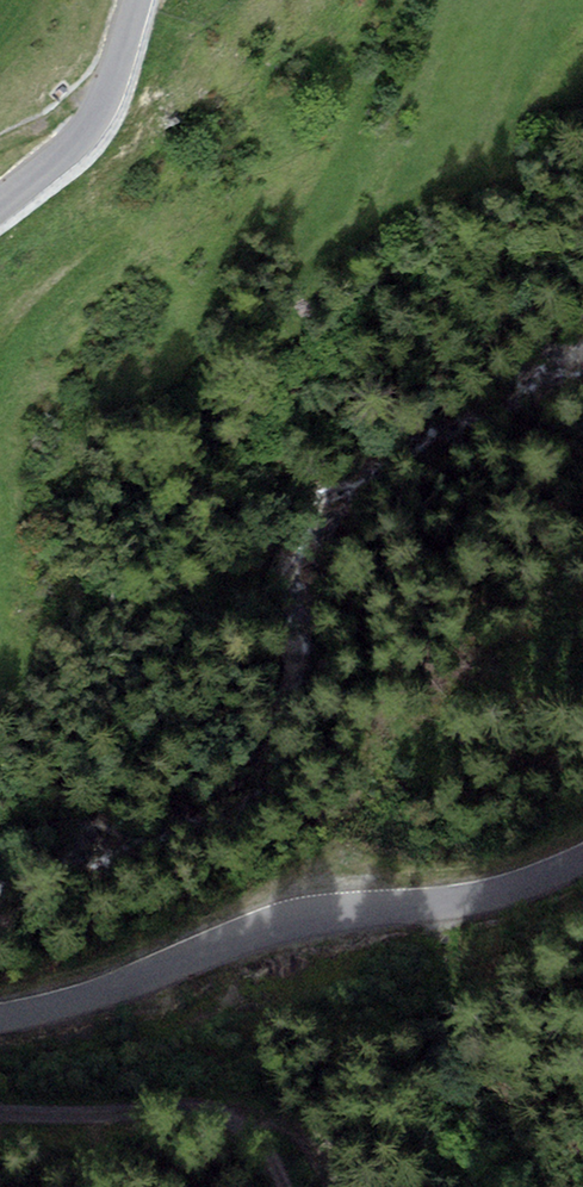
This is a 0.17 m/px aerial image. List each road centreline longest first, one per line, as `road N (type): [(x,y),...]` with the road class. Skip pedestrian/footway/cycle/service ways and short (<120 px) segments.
road 1 (unclassified): [(582,861),(490,897),(304,918),(84,998),(0,1018)]
road 2 (track): [(0,1114),(247,1136),(290,1186)]
road 3 (unclassified): [(0,202),(89,121),(135,0)]

